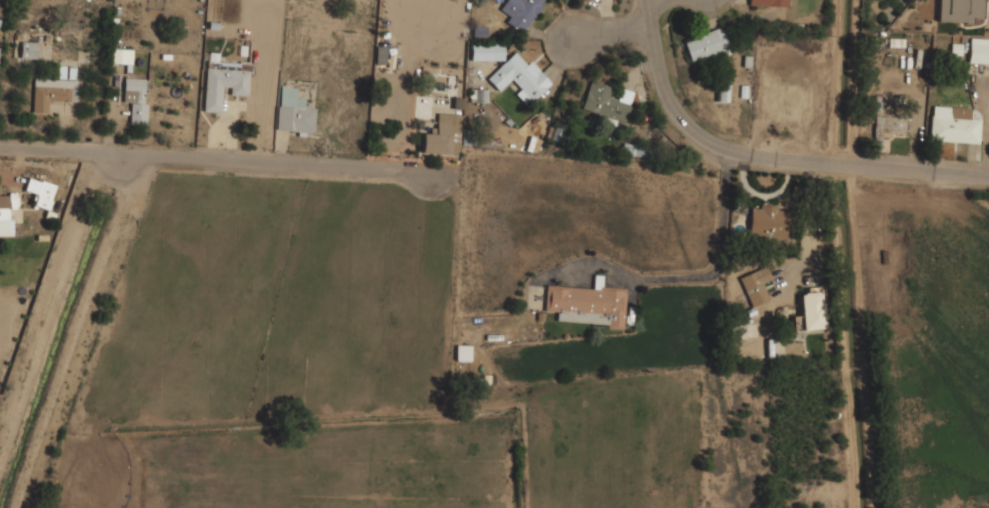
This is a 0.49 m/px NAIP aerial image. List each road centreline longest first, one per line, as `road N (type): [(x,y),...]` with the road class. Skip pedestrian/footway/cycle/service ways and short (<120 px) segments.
road 1 (residential): [(463,168),(0,145)]
road 2 (tertiary): [(988,175),(776,157),(707,138),(668,94),(647,0)]

